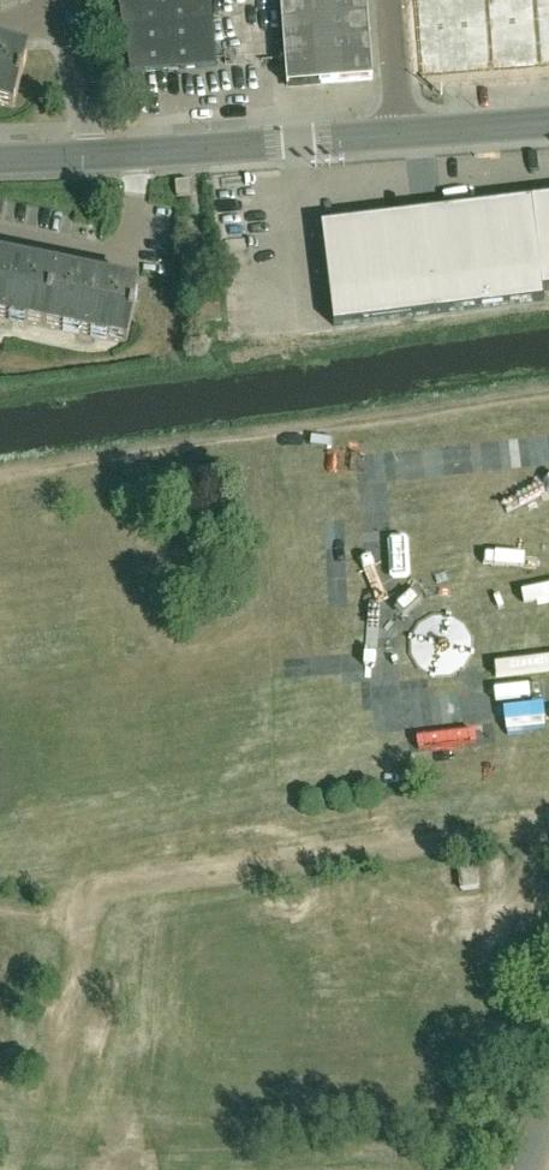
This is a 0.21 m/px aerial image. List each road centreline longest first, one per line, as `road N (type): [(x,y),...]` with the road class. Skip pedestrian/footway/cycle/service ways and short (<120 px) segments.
road 1 (residential): [(140,154),(403,135)]
road 2 (residential): [(0,240),(132,267),(140,154)]
road 3 (residential): [(403,135),(548,121)]
road 4 (residential): [(403,135),(391,0)]
road 5 (residential): [(96,156),(60,30)]

